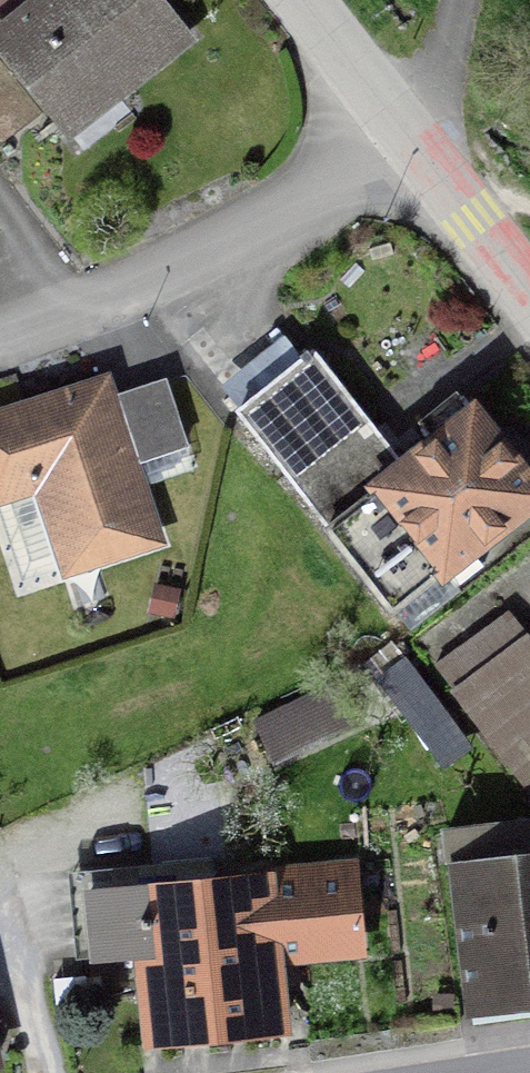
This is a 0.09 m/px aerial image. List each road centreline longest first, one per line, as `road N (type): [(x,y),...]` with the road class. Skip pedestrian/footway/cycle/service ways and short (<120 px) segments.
road 1 (residential): [(0,337),(77,314),(281,227),(395,150)]
road 2 (residential): [(529,314),(395,150)]
road 3 (residential): [(395,150),(277,0)]

